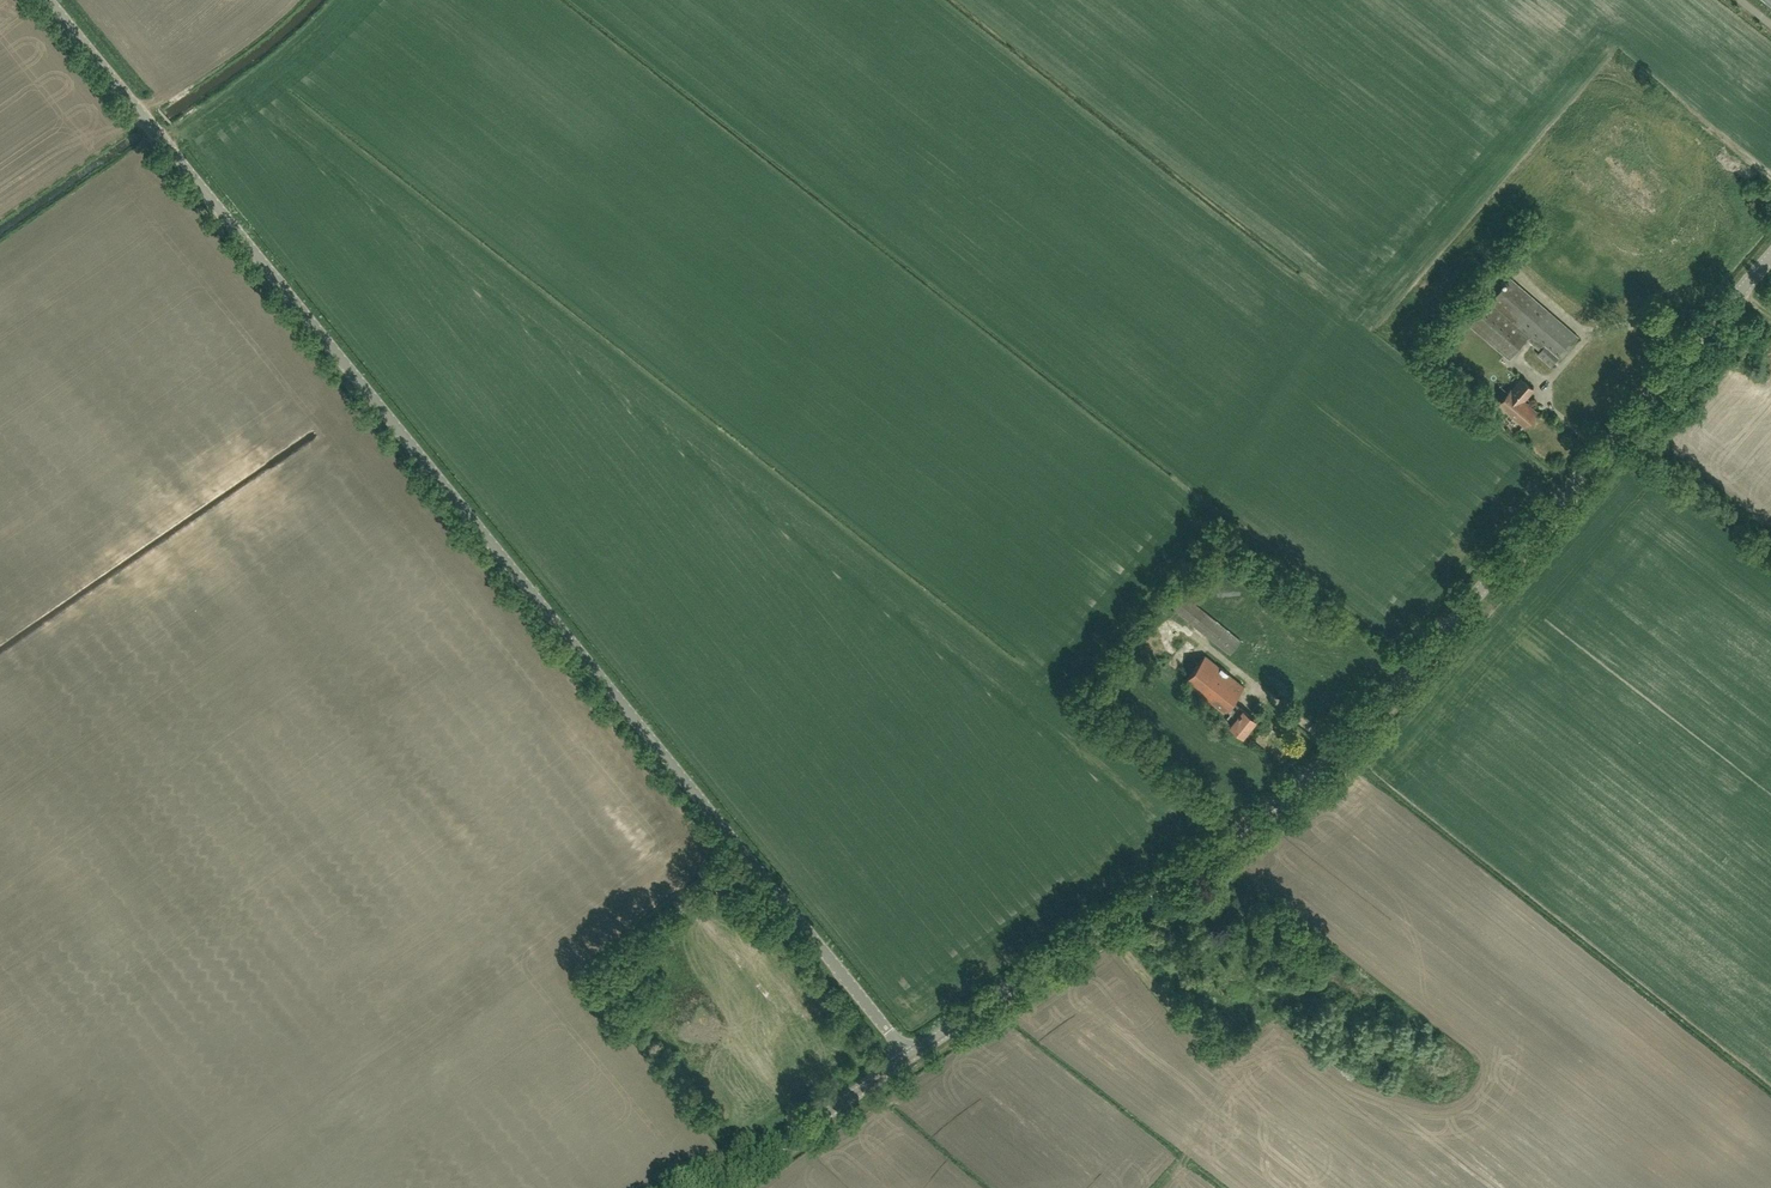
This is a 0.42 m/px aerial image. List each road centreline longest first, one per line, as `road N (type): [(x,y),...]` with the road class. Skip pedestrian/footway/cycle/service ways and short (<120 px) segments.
road 1 (unclassified): [(908,1058),(47,0)]
road 2 (tertiary): [(908,1058),(1201,854),(1299,775),(1770,256)]
road 3 (tertiary): [(719,1187),(908,1058)]

